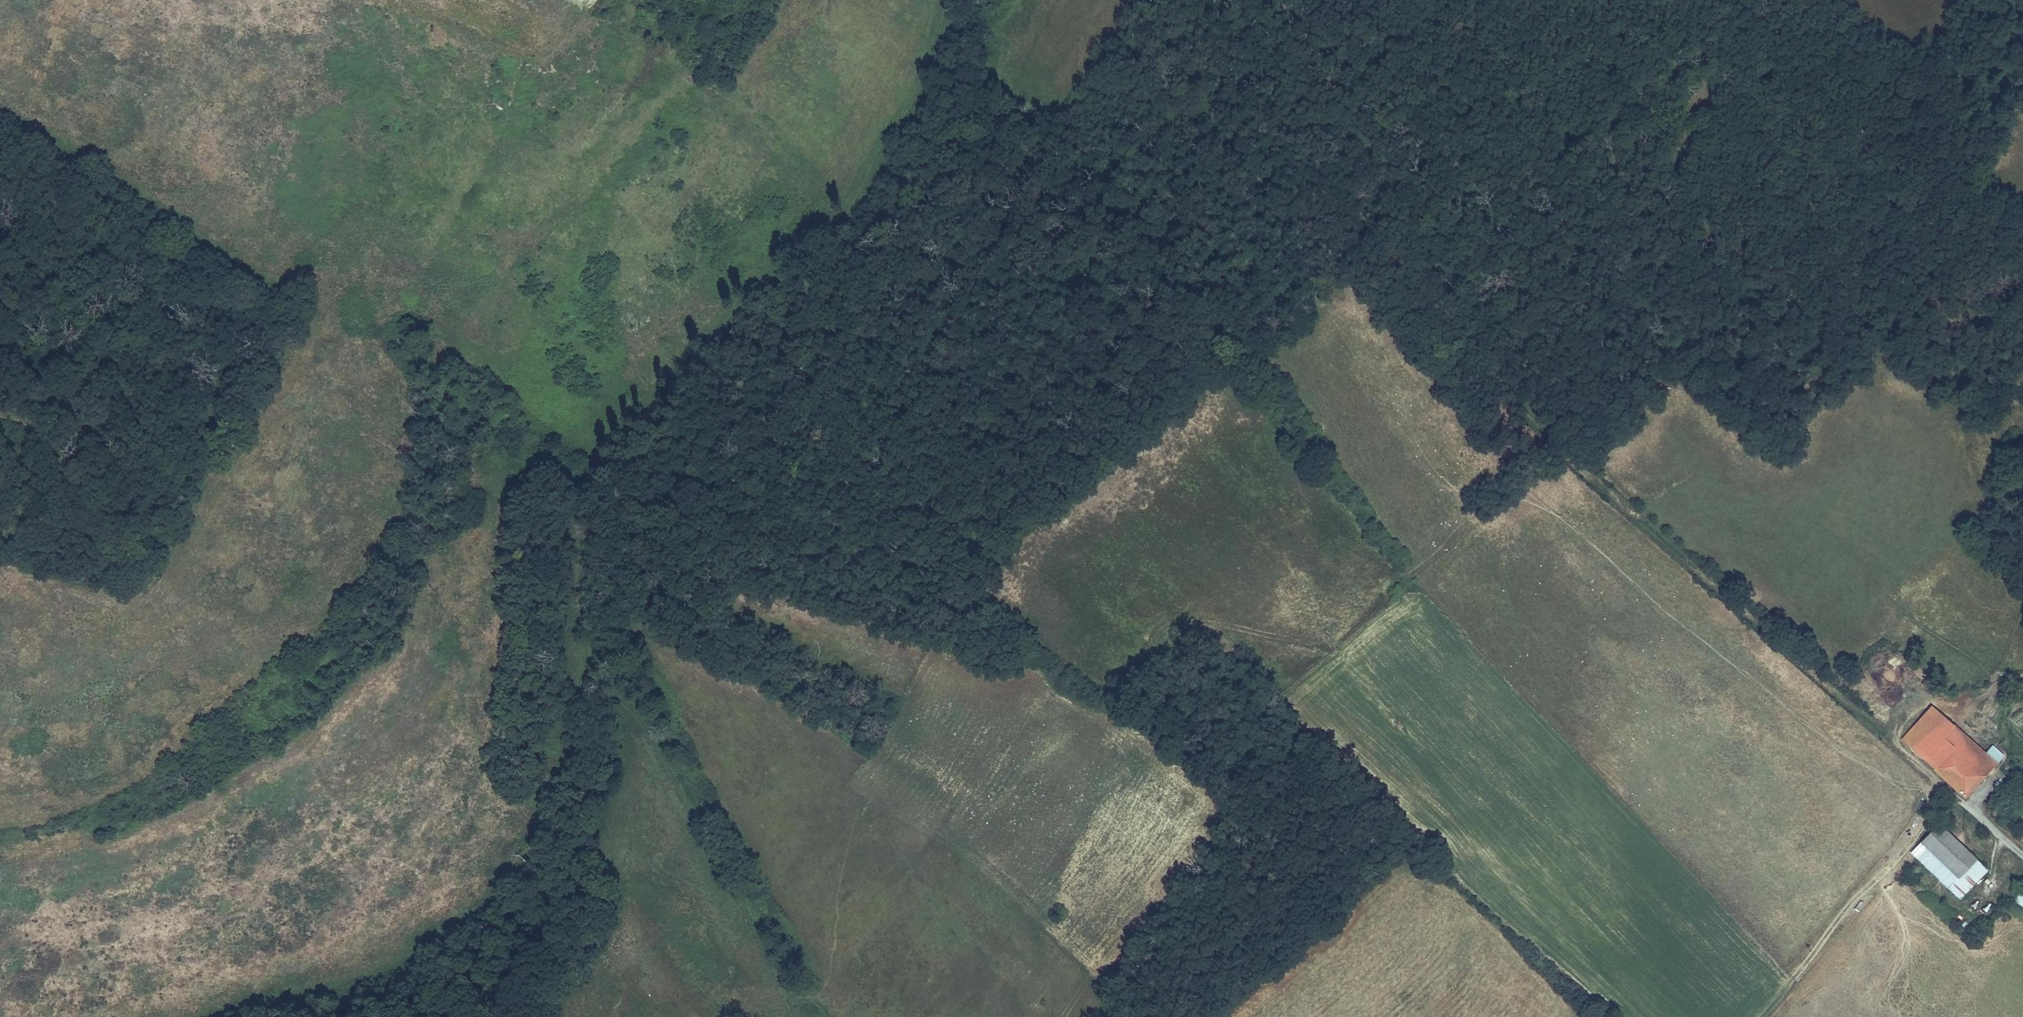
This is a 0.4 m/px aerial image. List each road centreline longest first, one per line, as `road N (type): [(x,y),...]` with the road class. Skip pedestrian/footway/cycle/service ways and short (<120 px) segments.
road 1 (track): [(826,1016),(815,997),(794,1006),(648,724),(590,665),(583,612),(590,511),(603,464),(818,245),(867,179),(929,70),(951,0)]
road 2 (track): [(1274,0),(1311,43),(1325,80),(1324,103),(1297,160),(1375,220),(1497,382),(1605,496),(1956,801)]

